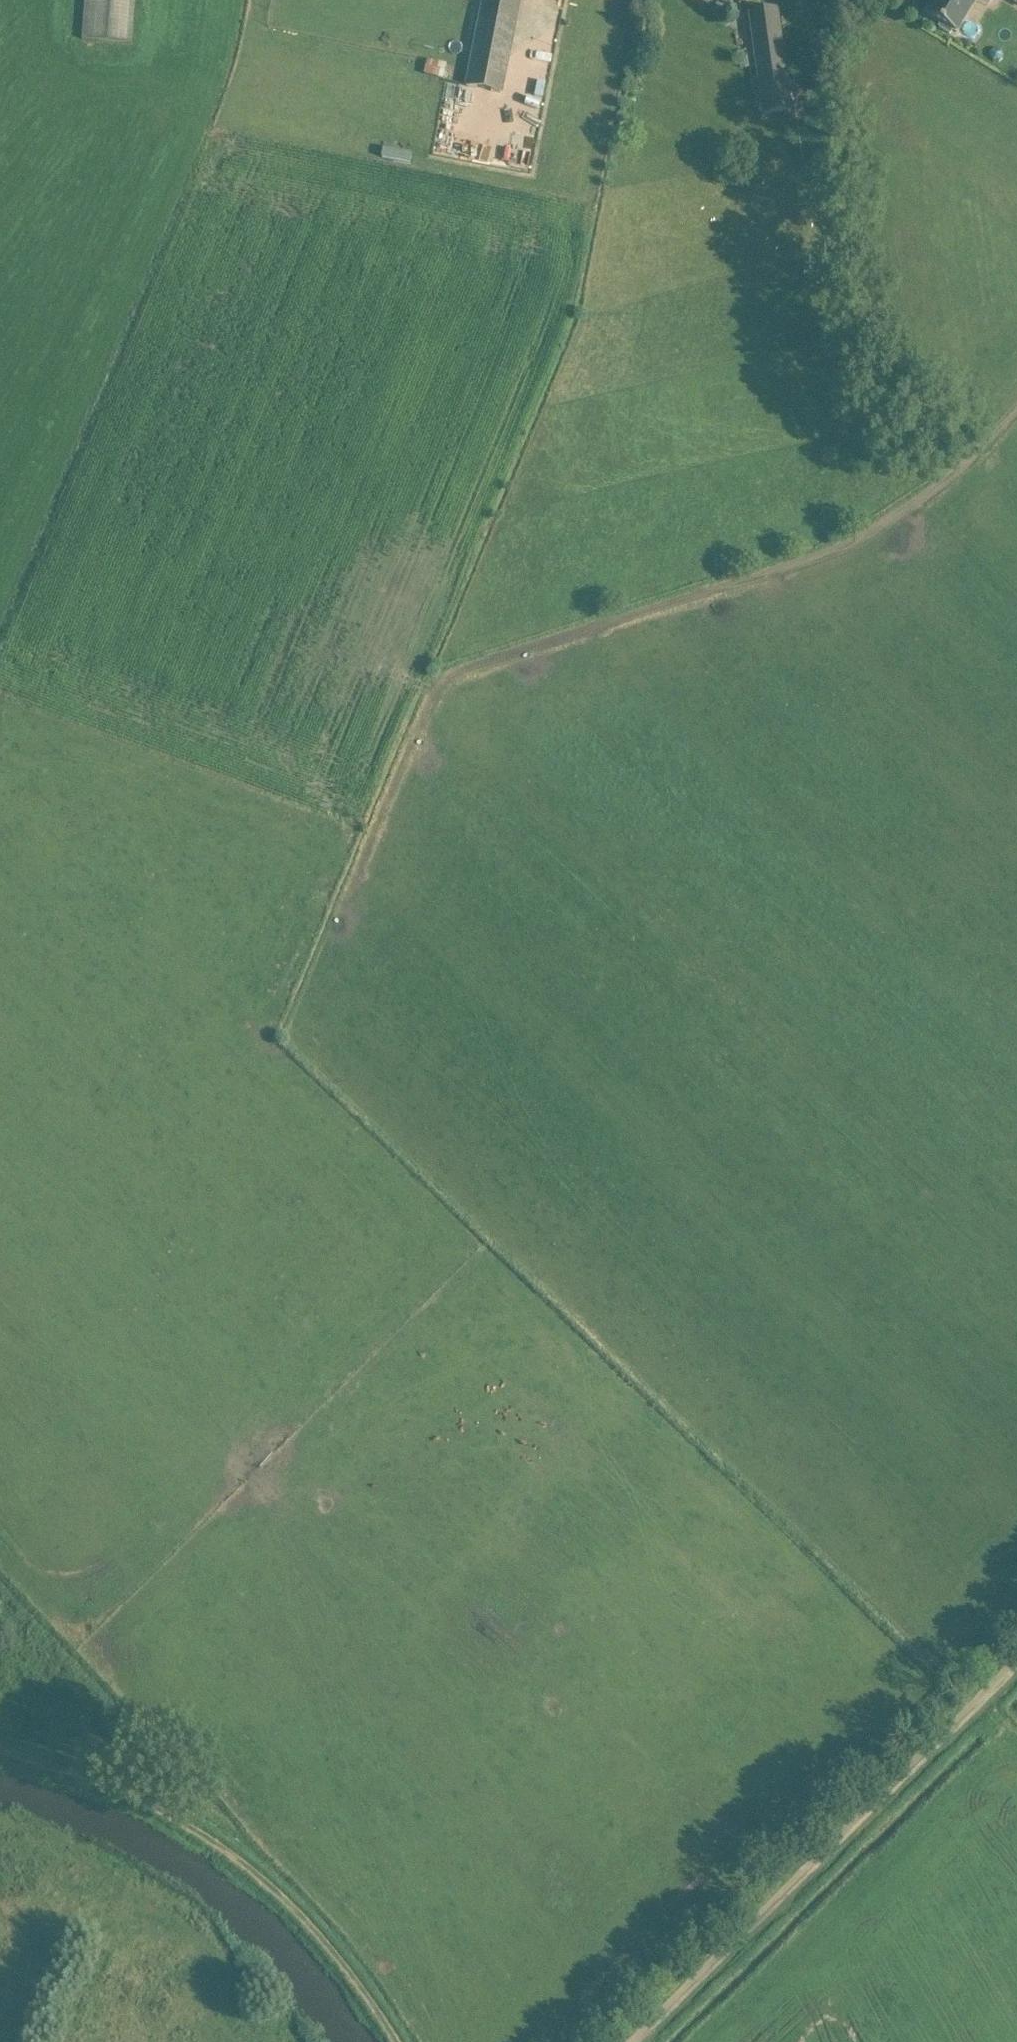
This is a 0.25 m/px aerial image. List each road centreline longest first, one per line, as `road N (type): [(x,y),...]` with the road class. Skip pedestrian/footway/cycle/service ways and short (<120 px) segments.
road 1 (track): [(0,1750),(144,1797),(217,1841),(337,1950),(399,2041)]

